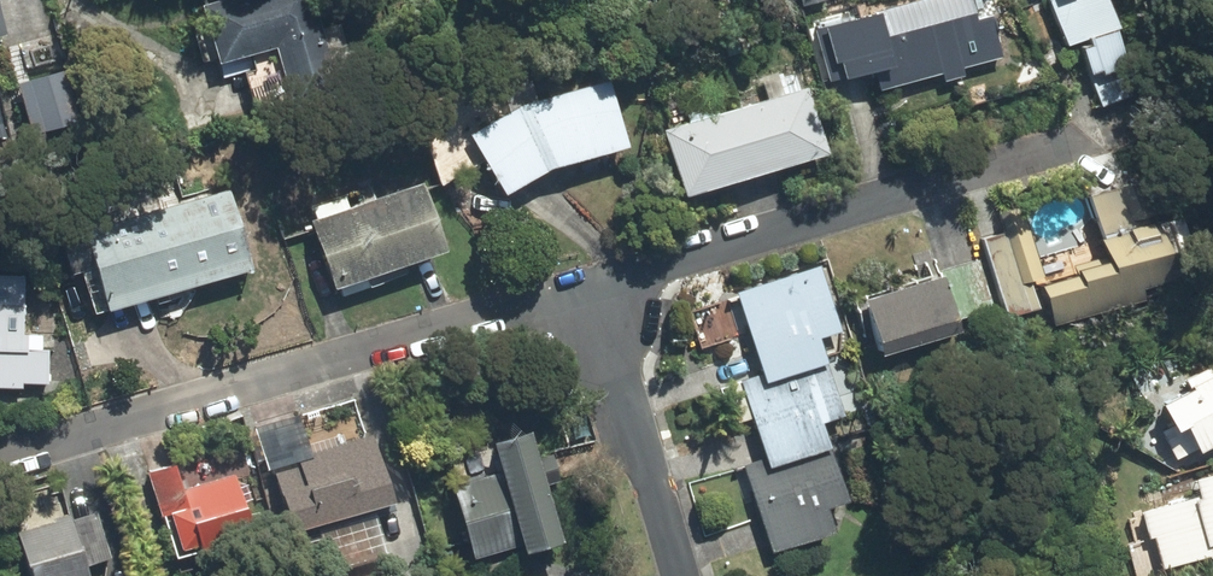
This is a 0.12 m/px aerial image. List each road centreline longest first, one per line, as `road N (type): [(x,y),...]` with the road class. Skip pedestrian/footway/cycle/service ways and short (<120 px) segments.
road 1 (residential): [(0,463),(593,287)]
road 2 (residential): [(1152,122),(593,287)]
road 3 (residential): [(593,287),(684,575)]

